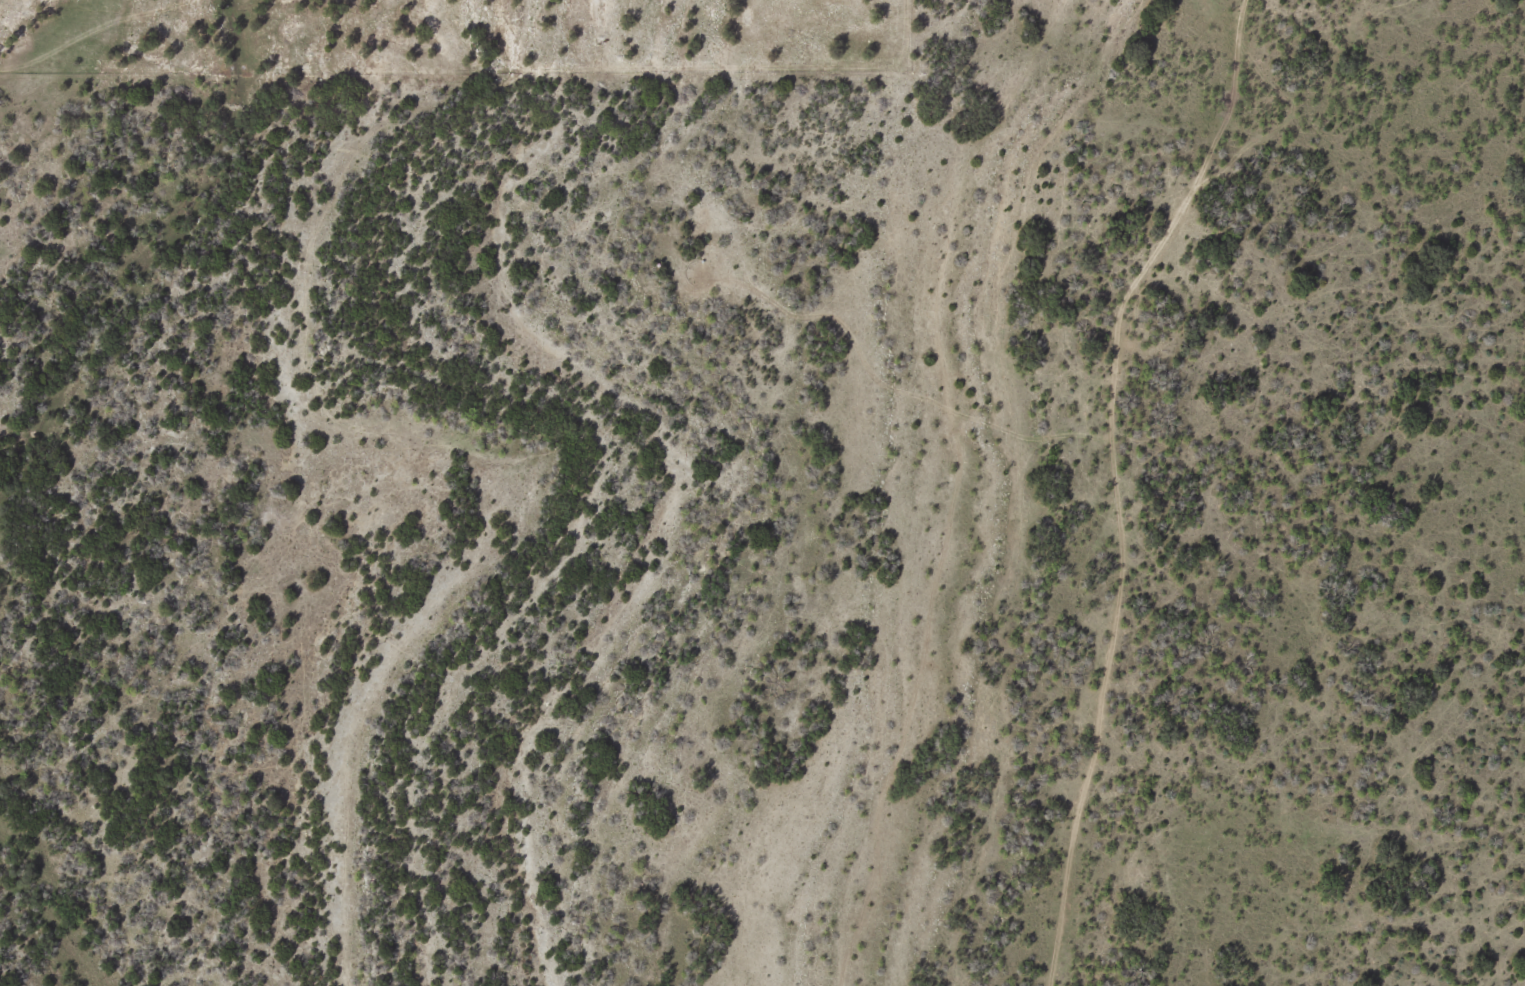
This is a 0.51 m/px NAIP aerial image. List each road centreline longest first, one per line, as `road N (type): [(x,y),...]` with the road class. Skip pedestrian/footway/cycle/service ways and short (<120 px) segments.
road 1 (residential): [(1009,985),(1011,960),(1105,696),(1114,488),(1090,428),(1094,274),(1218,35),(1228,0)]

